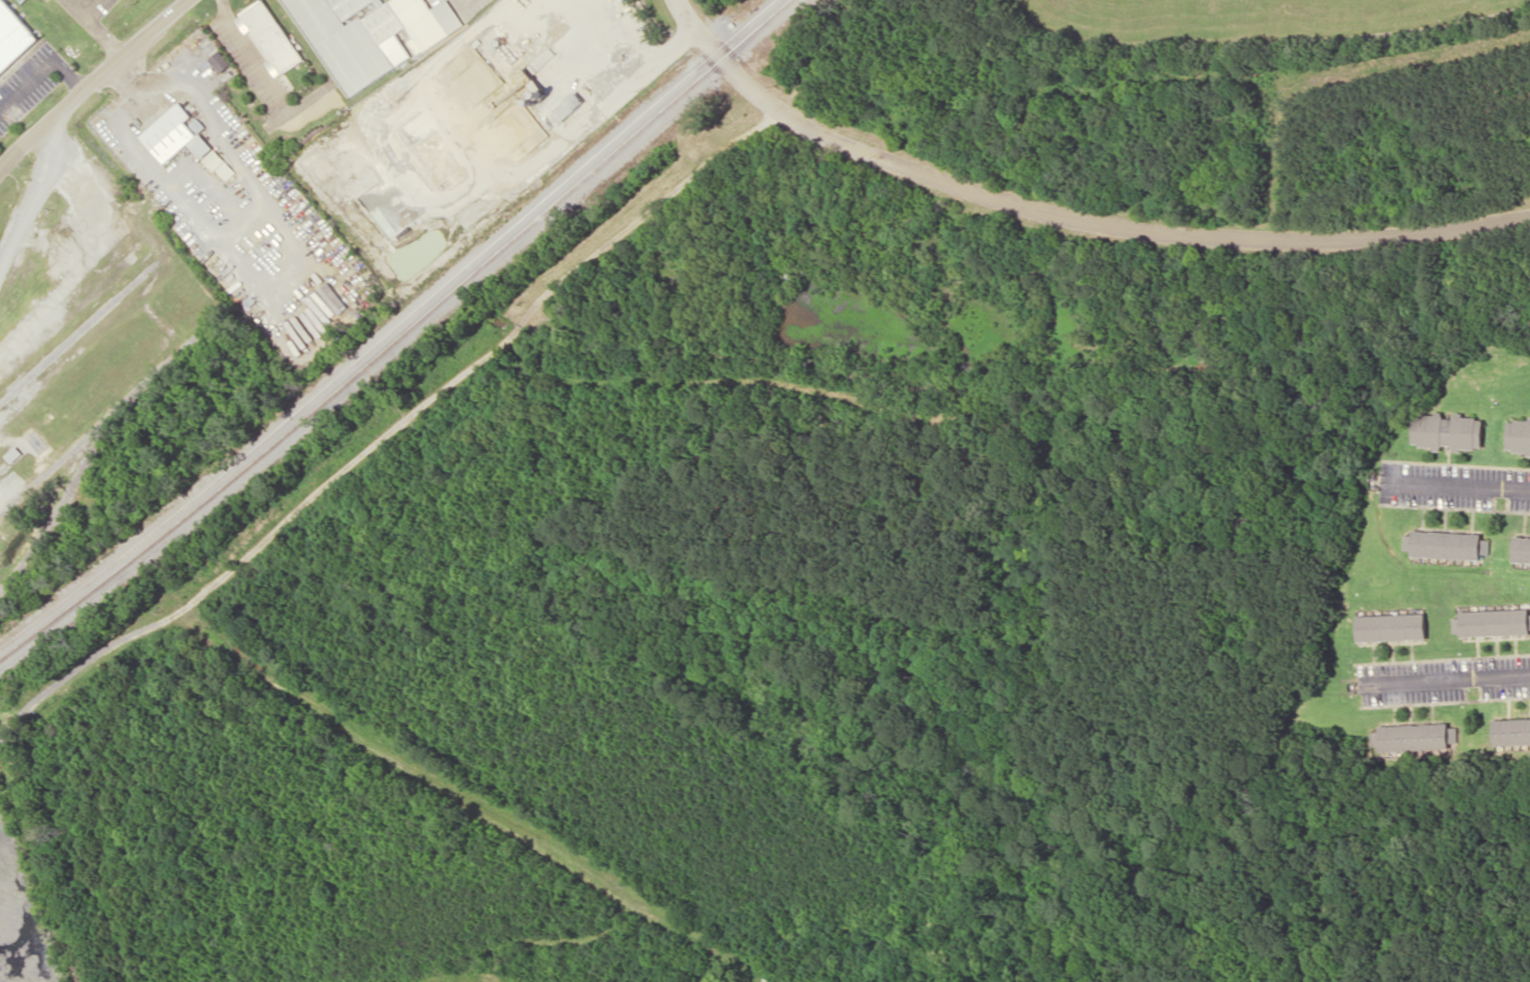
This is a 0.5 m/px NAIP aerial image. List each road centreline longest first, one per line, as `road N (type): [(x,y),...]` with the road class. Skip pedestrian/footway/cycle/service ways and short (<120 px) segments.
road 1 (residential): [(1529,214),(1387,236),(1293,239),(1067,218),(885,158),(783,113),(678,0)]
road 2 (residential): [(0,169),(189,0)]
road 3 (residential): [(1529,674),(1364,683)]
road 4 (residential): [(1529,492),(1384,481)]

